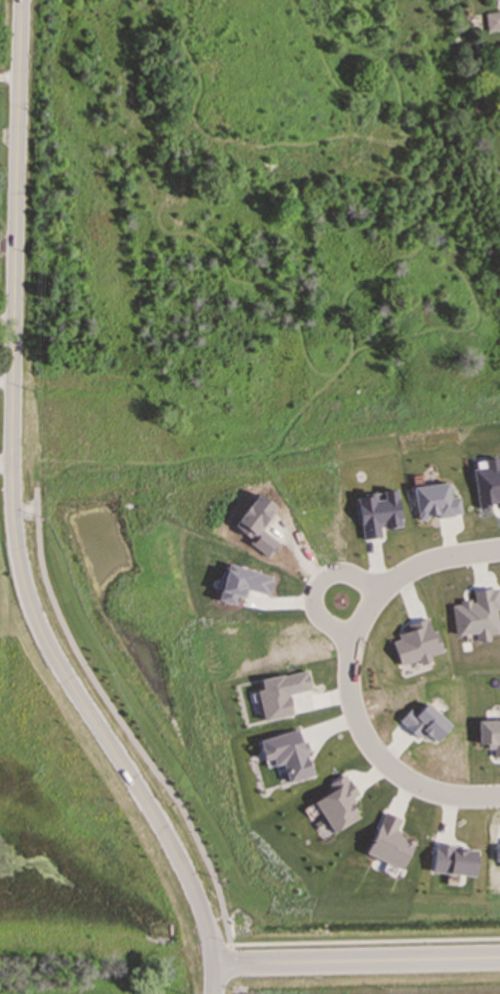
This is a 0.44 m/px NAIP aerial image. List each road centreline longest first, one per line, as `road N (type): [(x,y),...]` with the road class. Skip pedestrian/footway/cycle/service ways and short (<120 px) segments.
road 1 (residential): [(21,0),(11,455),(17,557),(51,655),(175,853),(208,943),(212,993)]
road 2 (residential): [(499,552),(420,562),(377,589),(349,651),(356,727),(377,757),(449,801),(499,798)]
road 3 (residential): [(211,961),(499,960)]
road 4 (residential): [(377,589),(339,570),(311,582),(315,611),(353,638)]

